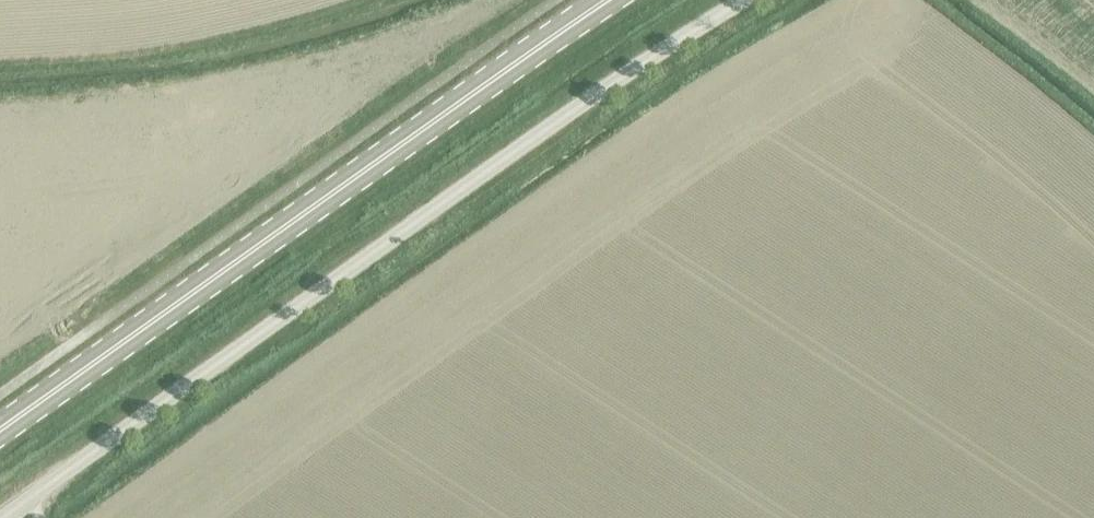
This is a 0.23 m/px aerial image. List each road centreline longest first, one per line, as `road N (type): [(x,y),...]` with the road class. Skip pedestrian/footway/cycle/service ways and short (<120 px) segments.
road 1 (unclassified): [(10,517),(618,78),(745,0)]
road 2 (secondary): [(0,430),(609,0)]

